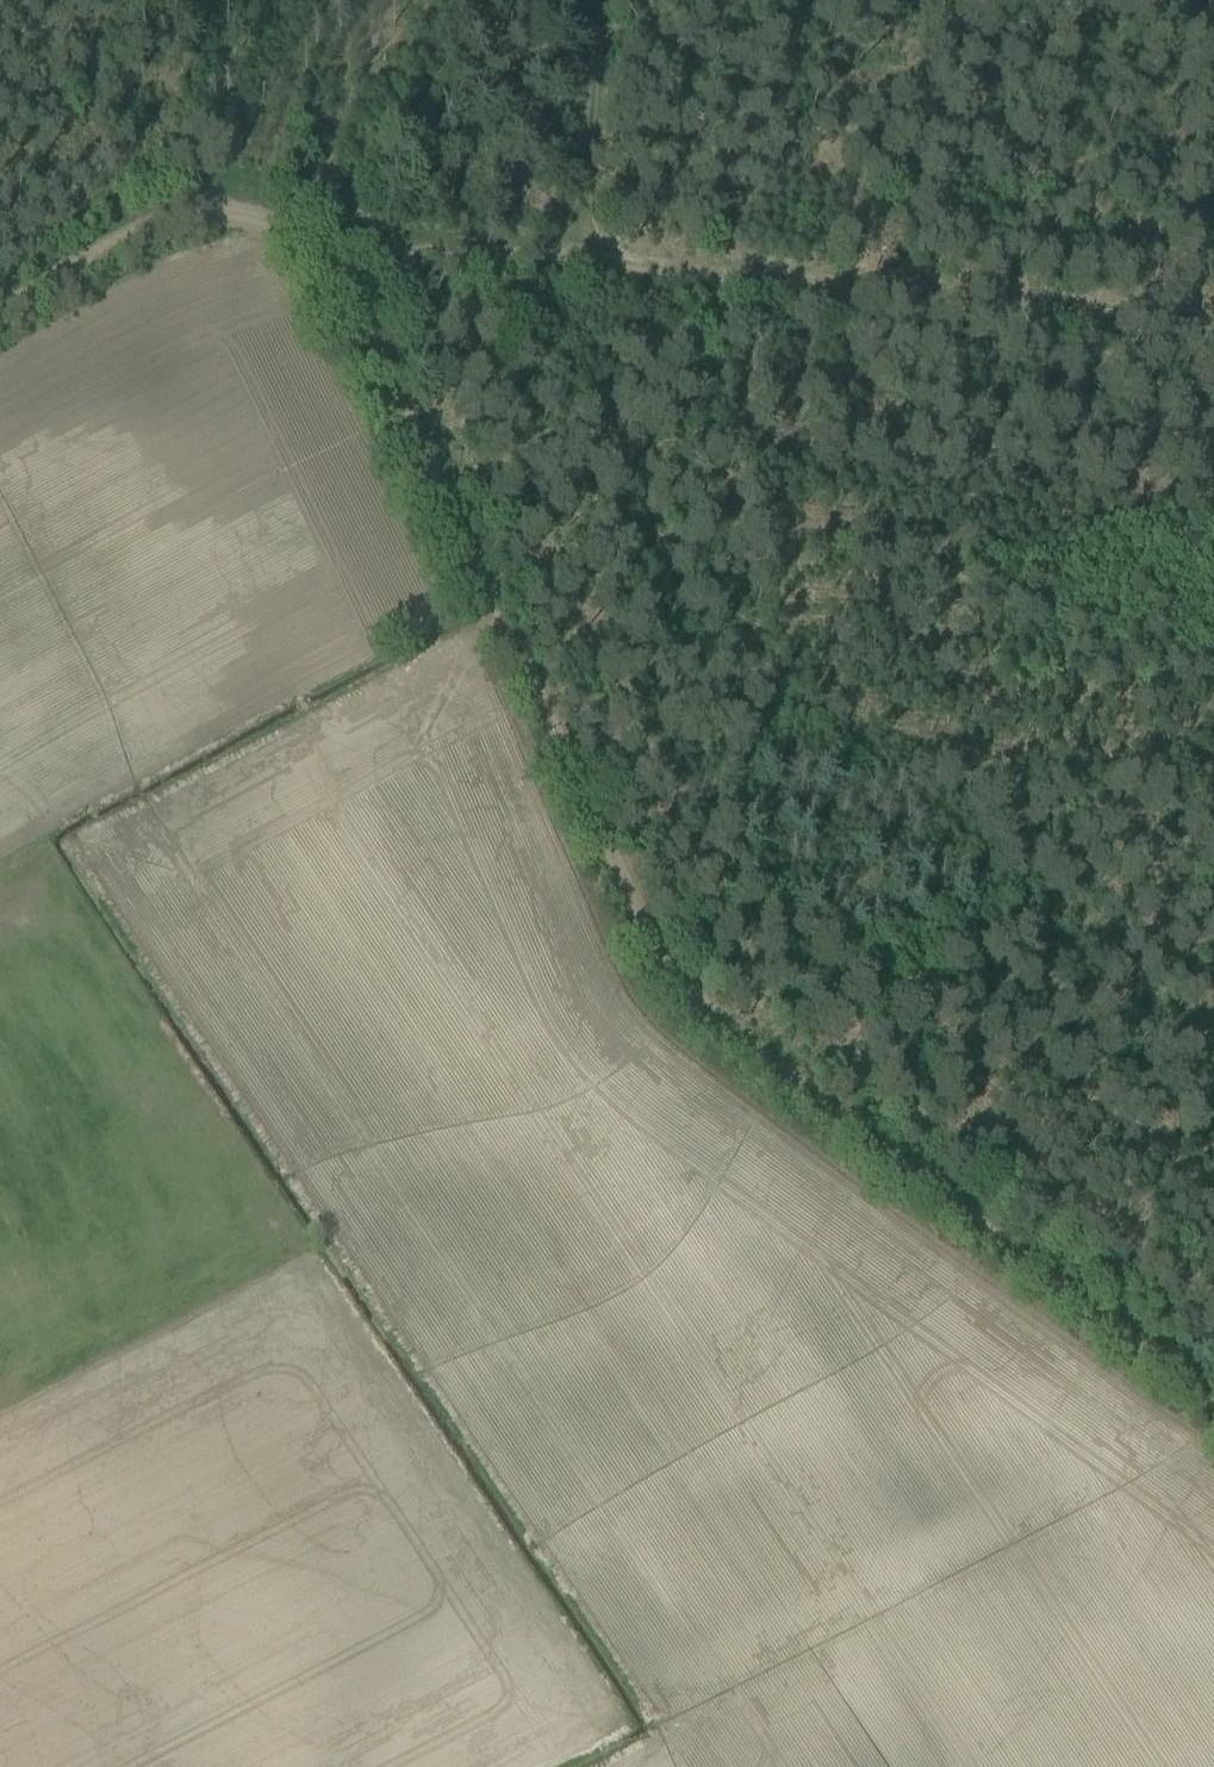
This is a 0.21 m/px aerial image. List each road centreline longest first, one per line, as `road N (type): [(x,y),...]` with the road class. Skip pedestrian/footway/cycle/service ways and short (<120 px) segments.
road 1 (track): [(315,237),(354,294),(625,900),(706,1016),(1213,1404)]
road 2 (track): [(575,259),(1213,323)]
road 3 (track): [(315,237),(371,235),(575,259)]
road 4 (track): [(609,0),(575,259)]
road 5 (track): [(0,311),(162,220),(231,212)]

